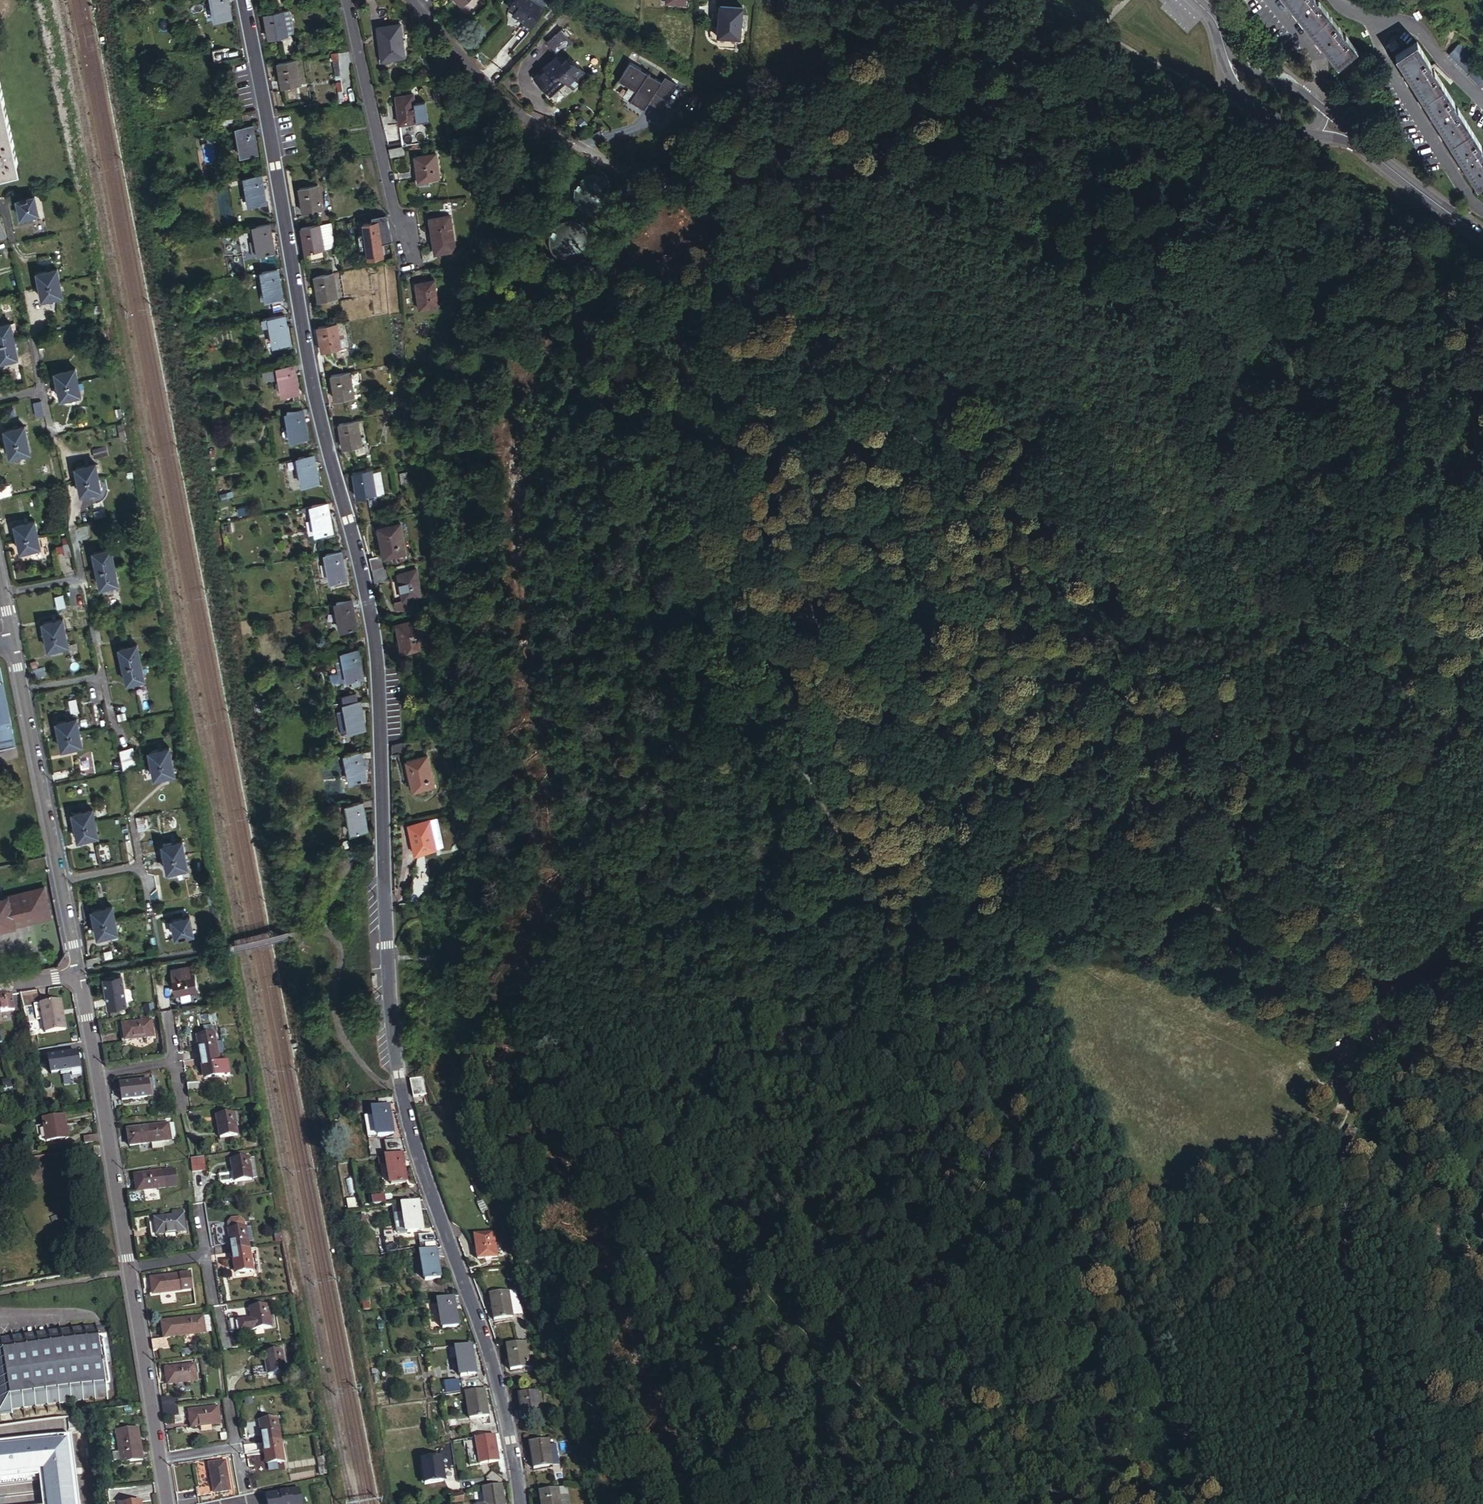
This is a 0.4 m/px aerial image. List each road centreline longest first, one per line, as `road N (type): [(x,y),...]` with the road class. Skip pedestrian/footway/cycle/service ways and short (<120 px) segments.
road 1 (residential): [(518,1503),(486,1339),(400,1087),(372,627),(317,399),(243,0)]
road 2 (unclassified): [(1380,1002),(1248,759),(1009,419),(969,383),(654,183),(537,125),(464,61),(412,0)]
road 3 (track): [(929,968),(565,347),(528,309),(511,272),(511,202),(537,125)]
road 4 (residential): [(168,1503),(79,973)]
road 5 (track): [(1393,1147),(1439,1503)]
road 6 (track): [(734,634),(776,611),(849,613),(911,656),(941,693),(971,757),(992,772)]
road 7 (residential): [(79,973),(13,639)]
road 8 (track): [(1089,1254),(929,968)]
road 9 (track): [(1230,1503),(1089,1254)]
road 10 (track): [(1482,1240),(1380,1002)]
road 11 (residential): [(347,0),(399,241)]
road 12 (track): [(992,772),(1048,853),(1084,944)]
road 13 (tertiary): [(1216,24),(1231,87),(1264,116),(1313,136)]
road 14 (track): [(1380,1002),(1393,1147)]
road 15 (track): [(1380,1002),(1393,977),(1482,901)]
road 16 (tertiary): [(1365,150),(1482,236)]
road 17 (tertiary): [(1324,106),(1236,60),(1216,24)]

